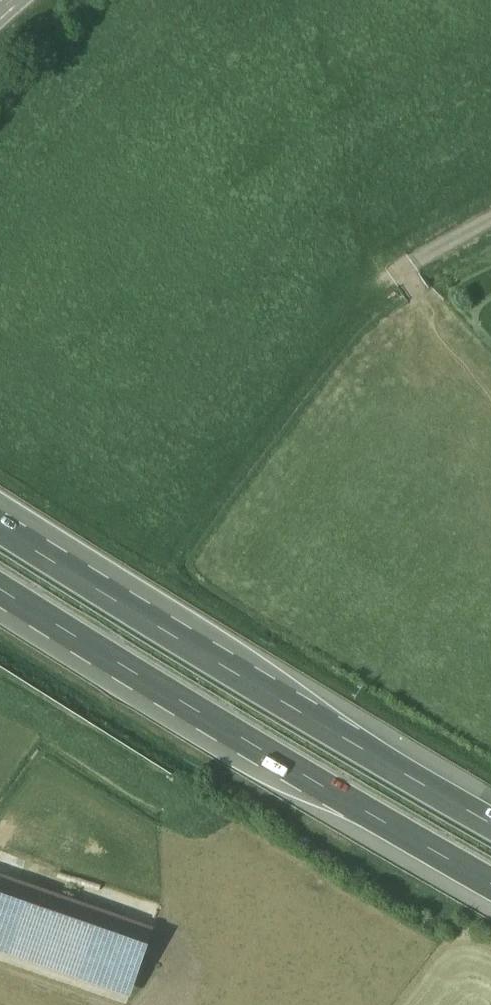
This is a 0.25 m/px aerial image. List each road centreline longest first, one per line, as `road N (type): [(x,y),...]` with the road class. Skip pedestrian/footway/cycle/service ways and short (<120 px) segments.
road 1 (motorway): [(490,825),(0,529)]
road 2 (motorway): [(0,590),(490,885)]

